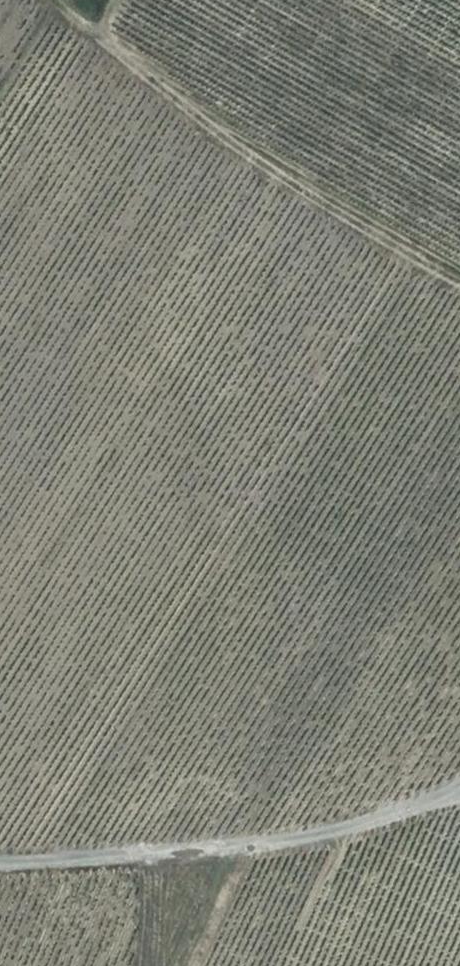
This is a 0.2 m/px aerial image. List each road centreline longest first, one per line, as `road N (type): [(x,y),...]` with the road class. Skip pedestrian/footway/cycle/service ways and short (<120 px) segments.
road 1 (track): [(459,282),(301,195),(37,0)]
road 2 (track): [(0,868),(144,864),(351,833),(459,783)]

